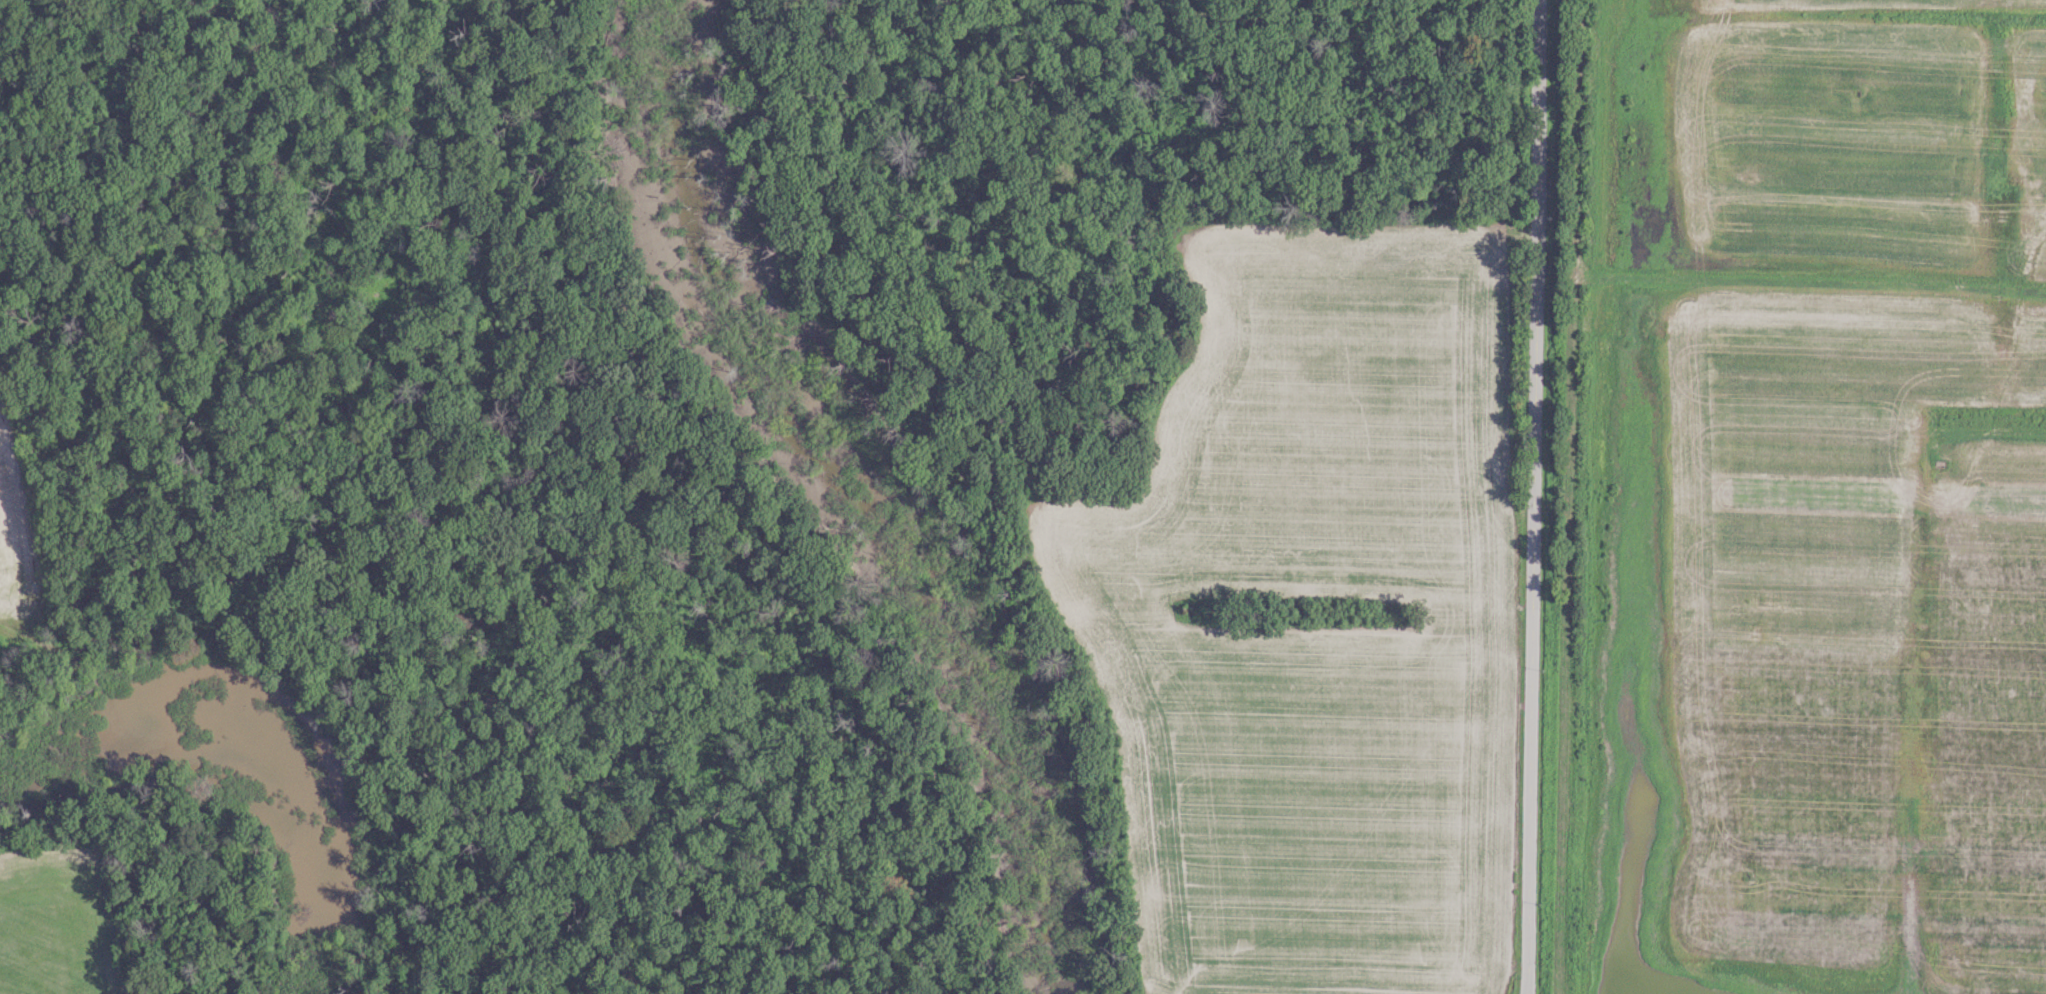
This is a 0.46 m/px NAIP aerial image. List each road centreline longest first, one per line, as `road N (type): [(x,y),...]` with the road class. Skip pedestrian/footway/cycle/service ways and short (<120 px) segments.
road 1 (tertiary): [(1542,0),(1526,993)]

